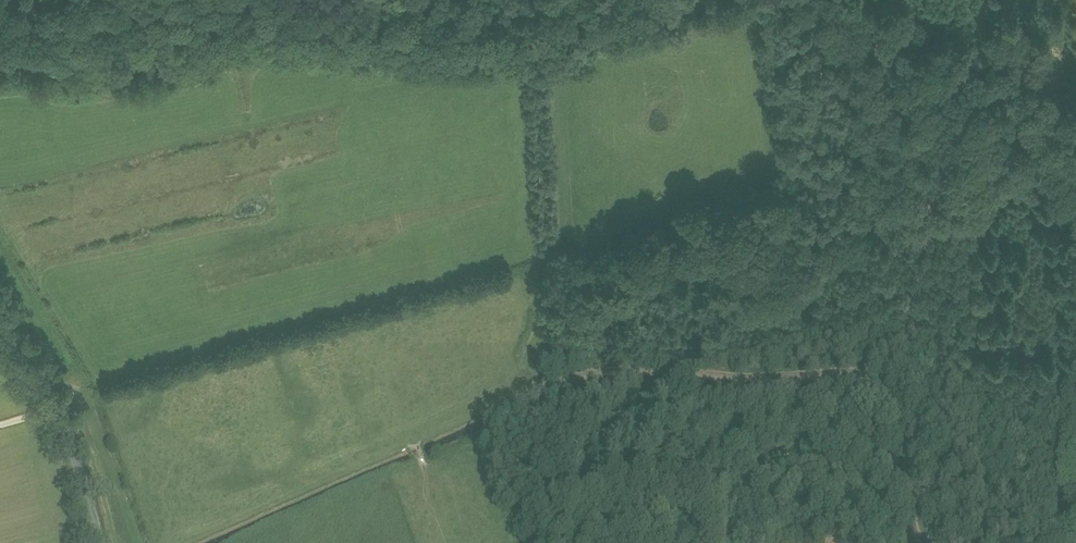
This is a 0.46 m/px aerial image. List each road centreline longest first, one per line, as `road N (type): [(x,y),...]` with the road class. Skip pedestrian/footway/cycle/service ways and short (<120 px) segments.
road 1 (tertiary): [(97,542),(46,407)]

